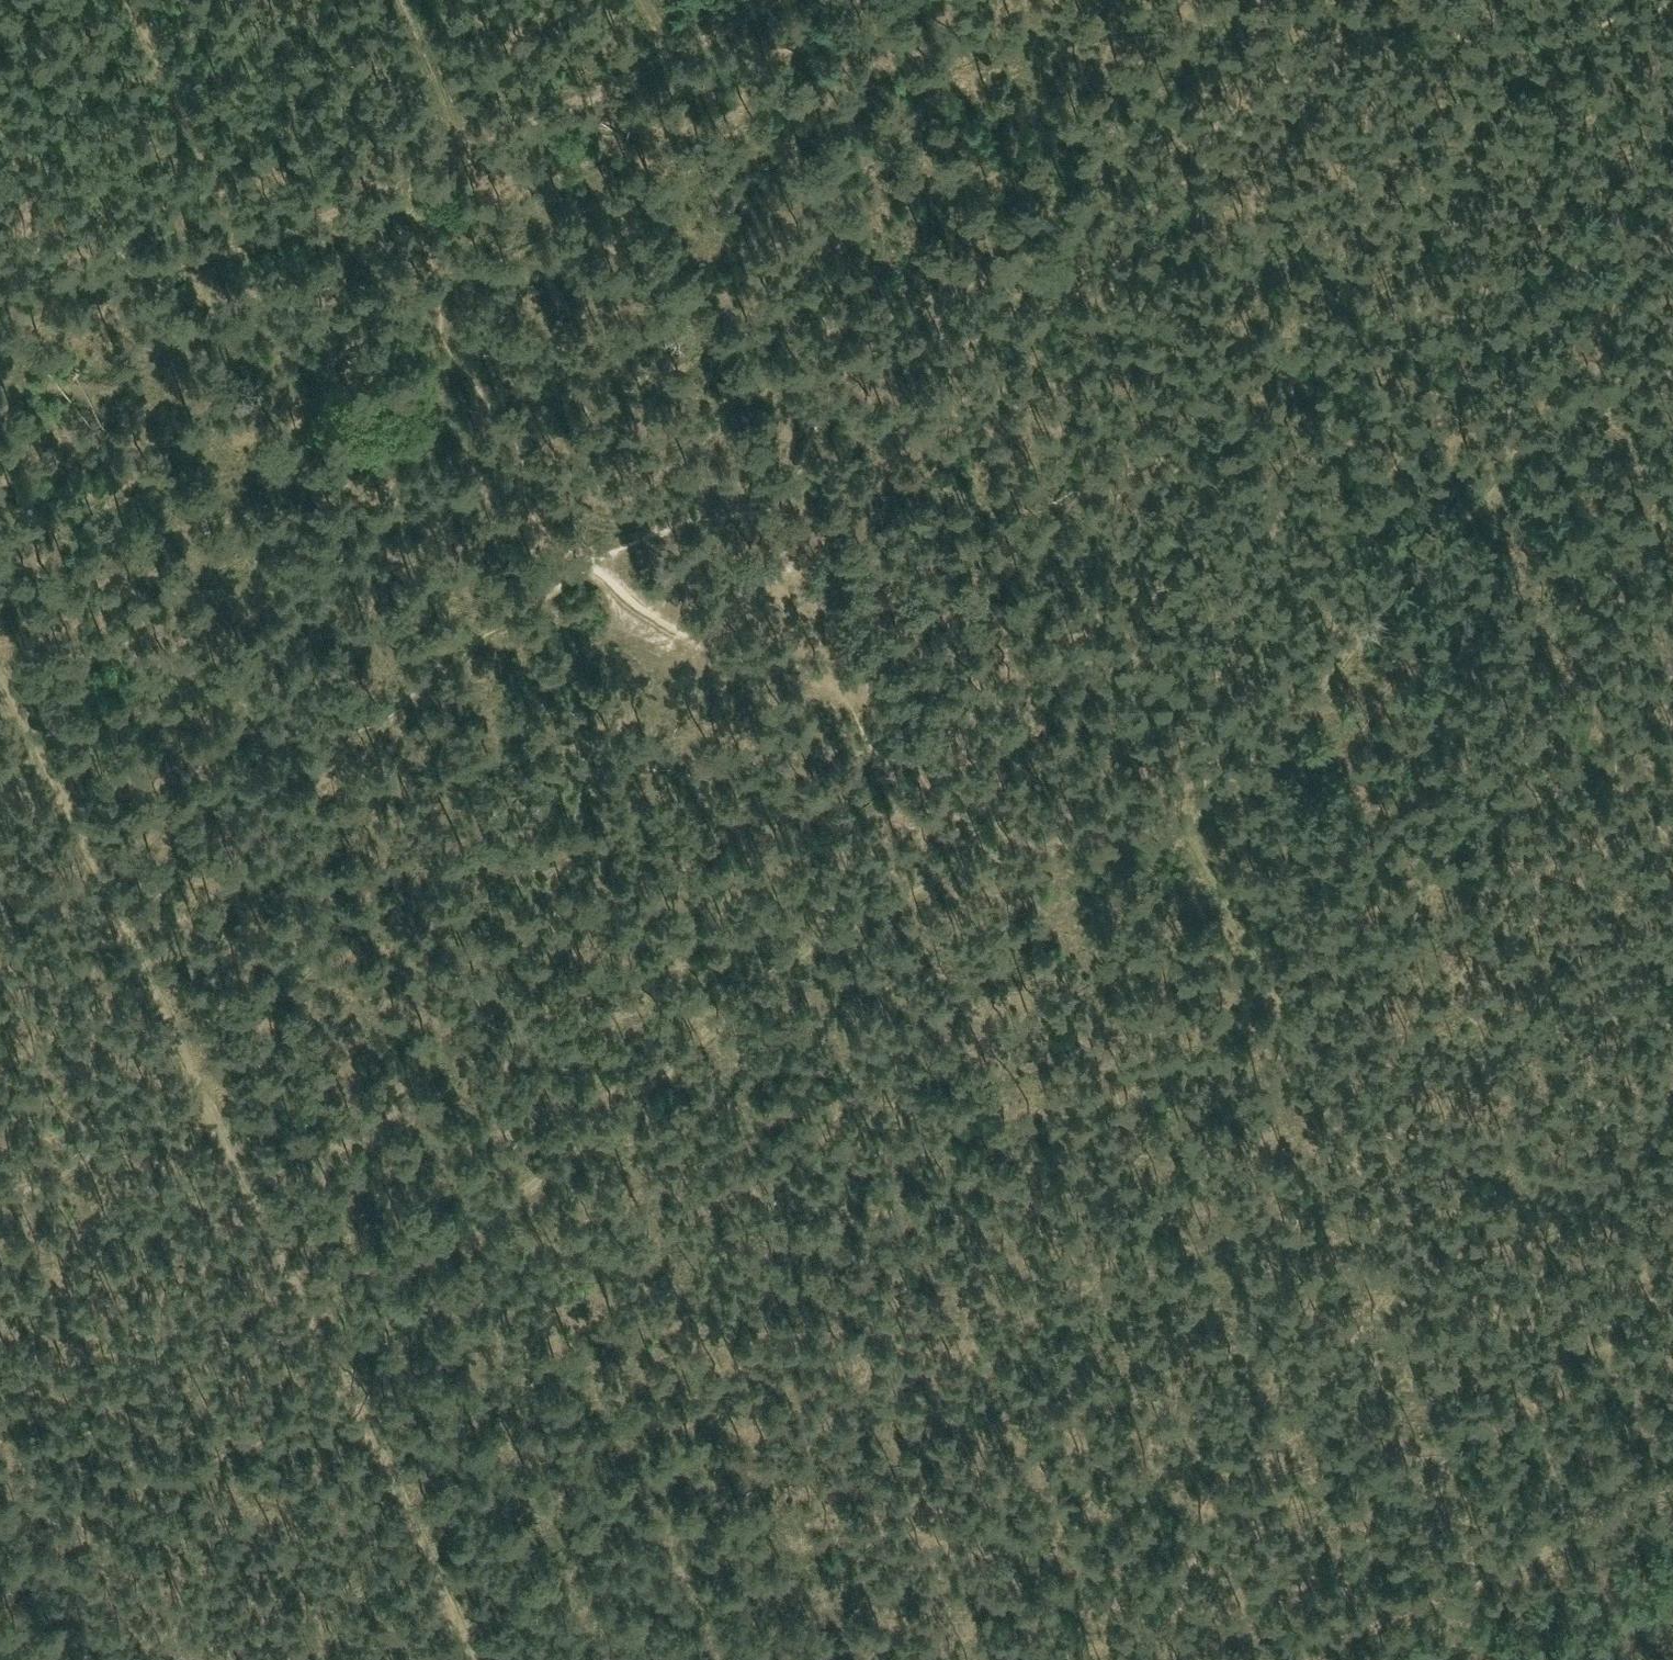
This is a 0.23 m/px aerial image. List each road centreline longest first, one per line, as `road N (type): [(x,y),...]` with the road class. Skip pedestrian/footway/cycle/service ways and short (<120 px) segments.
road 1 (track): [(299,1294),(474,1232),(857,921),(1036,849),(1221,796),(1593,426),(1672,406)]
road 2 (track): [(477,1659),(0,689)]
road 3 (track): [(233,246),(385,197),(565,112),(736,0)]
road 4 (track): [(132,0),(233,246),(0,285)]
road 5 (track): [(1280,1659),(1672,1479)]

